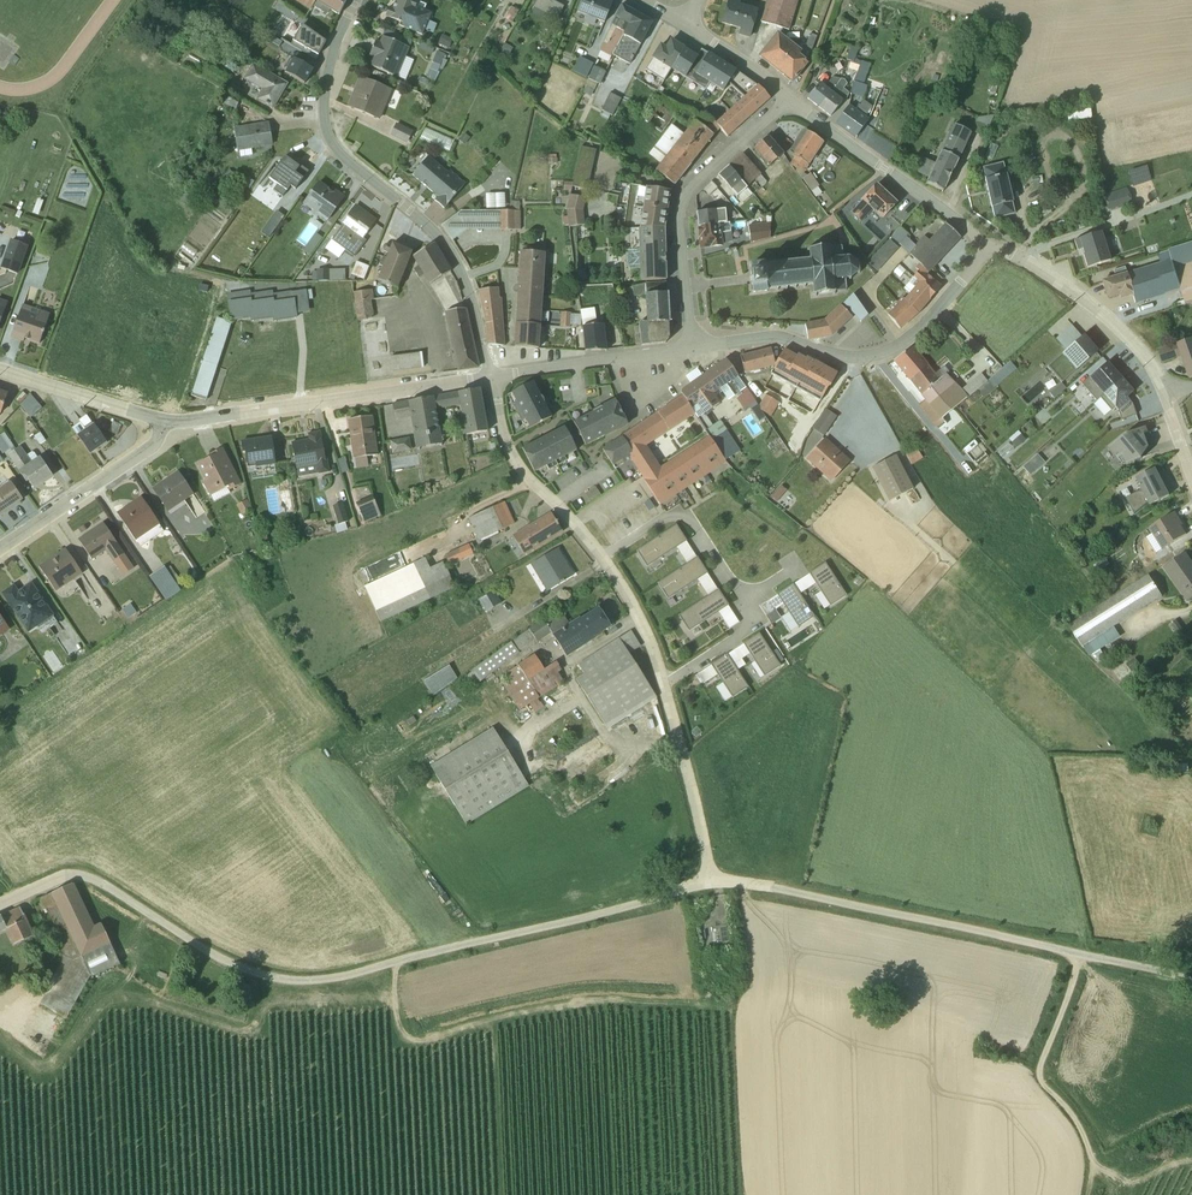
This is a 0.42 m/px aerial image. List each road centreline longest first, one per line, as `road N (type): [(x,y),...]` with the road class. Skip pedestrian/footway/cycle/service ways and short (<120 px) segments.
road 1 (unclassified): [(64,877),(97,882),(227,963),(299,981),(357,973),(710,882)]
road 2 (unclassified): [(710,882),(1191,983)]
road 3 (residential): [(490,376),(459,270),(445,247),(329,141),(323,102),(333,53),(355,0)]
road 4 (residential): [(694,349),(769,337),(837,357),(889,351),(985,250)]
road 5 (residential): [(169,424),(490,376)]
road 6 (residential): [(790,98),(700,175),(683,203),(680,242),(694,349)]
road 7 (residential): [(985,250),(963,224),(790,98)]
road 8 (residential): [(1164,399),(1149,368),(1083,304),(1011,254),(985,250)]
road 9 (track): [(1096,1171),(1077,1122),(1040,1081),(1081,955)]
road 10 (residential): [(490,376),(510,456),(602,560)]
road 11 (residential): [(0,552),(155,448),(169,424)]
road 12 (residential): [(490,376),(694,349)]
road 13 (residential): [(664,685),(710,882)]
road 14 (residential): [(745,600),(690,521),(672,516),(602,560)]
road 15 (residential): [(169,424),(0,373)]
road 16 (residential): [(602,560),(648,638),(664,685)]
road 17 (residential): [(664,685),(758,622),(745,600)]
road 18 (residential): [(790,98),(689,29)]

